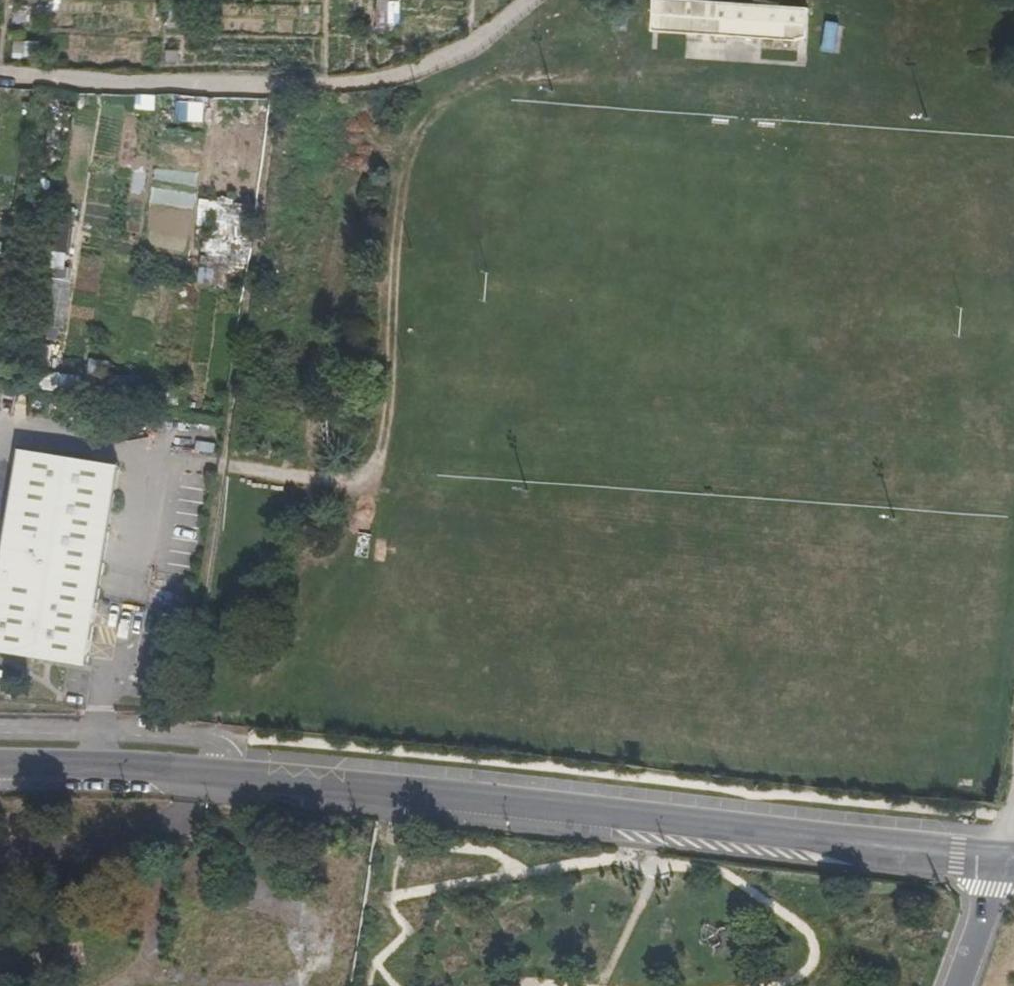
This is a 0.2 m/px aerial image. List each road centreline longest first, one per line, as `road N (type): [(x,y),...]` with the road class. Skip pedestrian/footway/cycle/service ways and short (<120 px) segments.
road 1 (tertiary): [(1004,858),(295,784),(0,768)]
road 2 (track): [(529,0),(476,44),(434,64),(324,89),(0,77)]
road 3 (residential): [(958,985),(1004,858)]

